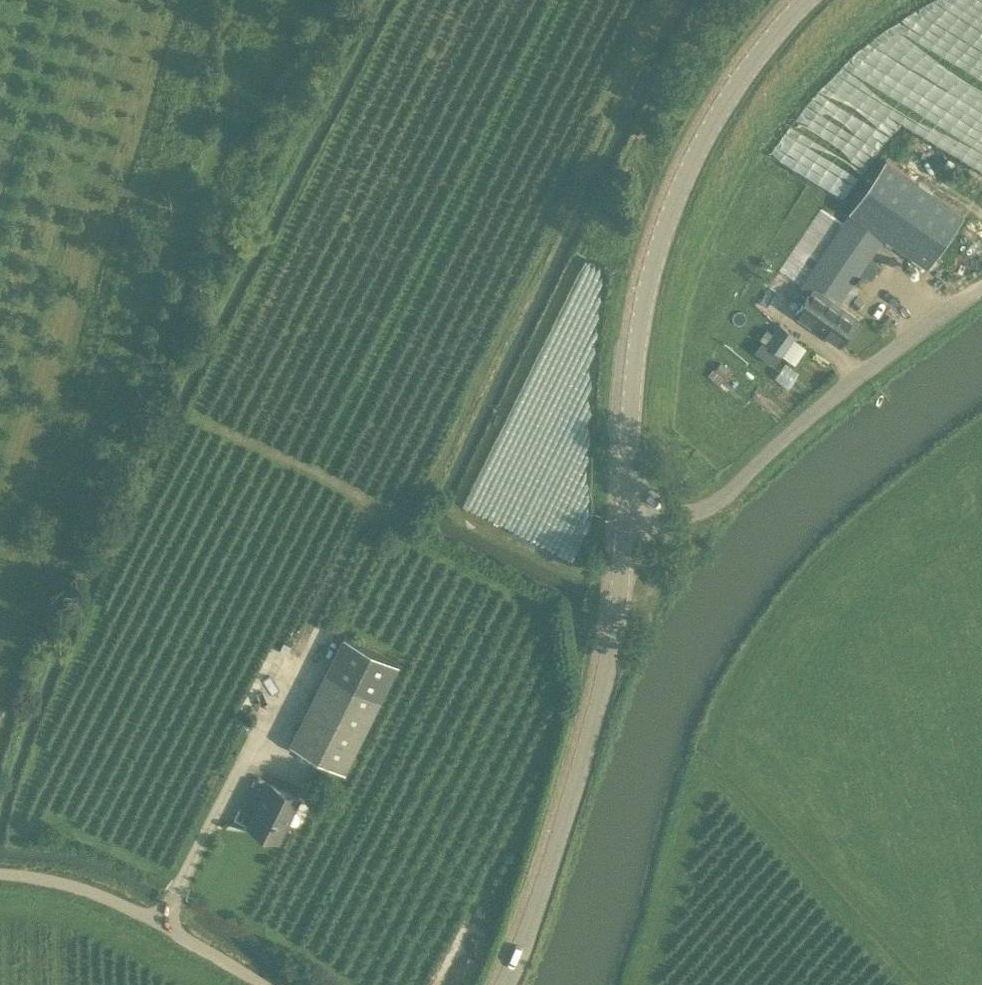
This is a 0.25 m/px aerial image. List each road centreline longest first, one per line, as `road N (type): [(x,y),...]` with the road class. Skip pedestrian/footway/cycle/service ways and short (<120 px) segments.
road 1 (unclassified): [(624,511),(638,336),(669,212),(707,130),(767,36),(804,0)]
road 2 (unclassified): [(504,984),(582,777),(613,635),(624,511)]
road 3 (unclassified): [(624,511),(696,511),(715,502),(858,376),(981,287)]
road 4 (unclassified): [(263,984),(66,882),(0,873)]

